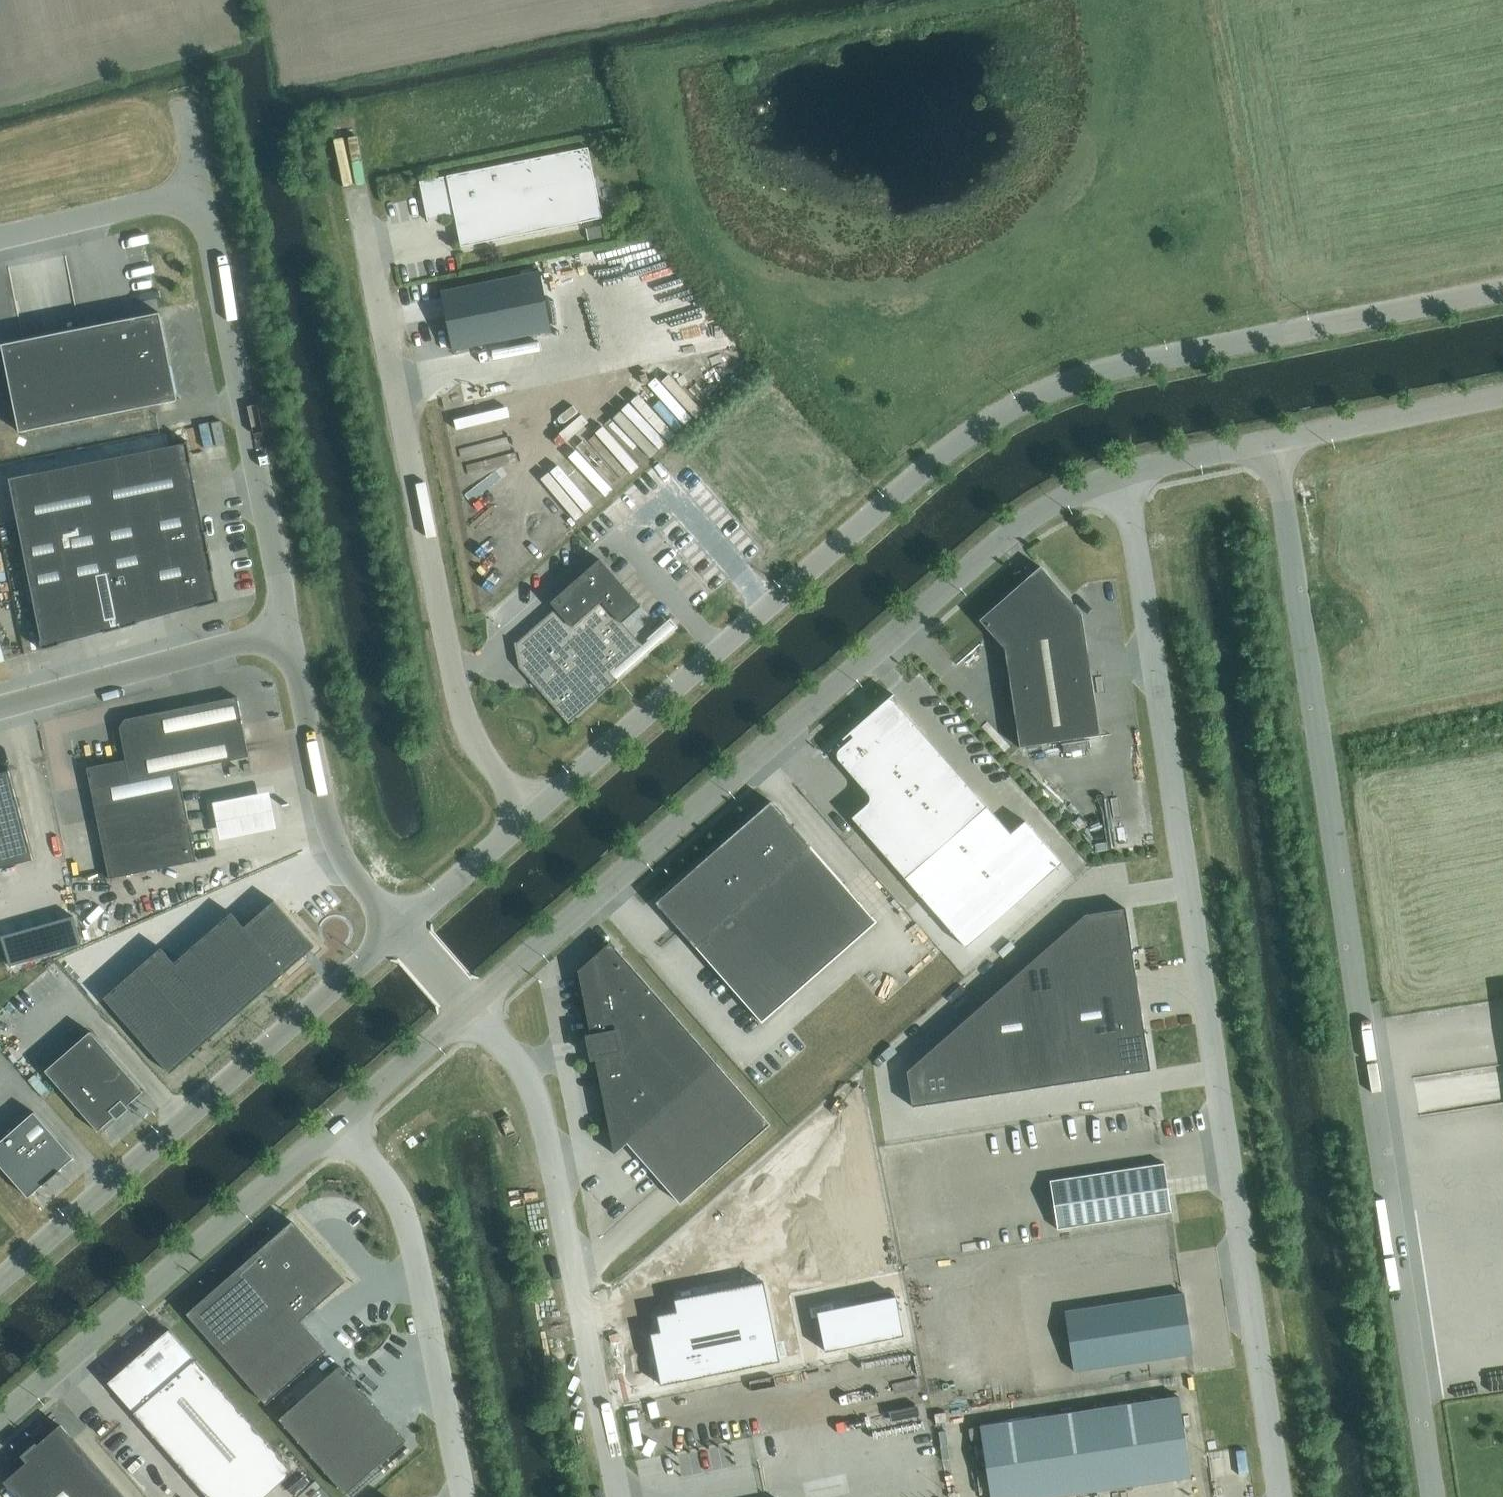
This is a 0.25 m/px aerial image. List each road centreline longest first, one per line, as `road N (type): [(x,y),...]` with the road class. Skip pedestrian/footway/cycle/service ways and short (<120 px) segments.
road 1 (unclassified): [(533,810),(965,434),(1038,395),(1186,351),(1502,291)]
road 2 (unclassified): [(1275,439),(1433,1496)]
road 3 (unclassified): [(1280,1496),(1126,472)]
road 4 (unclassified): [(1126,472),(1018,525),(470,1011)]
road 5 (unclassified): [(533,810),(478,744),(458,691),(346,135)]
road 6 (unclassified): [(0,1281),(396,933)]
road 7 (unclassified): [(470,1011),(530,1082),(541,1116),(616,1496)]
road 8 (unclassified): [(338,1124),(0,1420)]
road 9 (unclassified): [(296,622),(205,191)]
road 10 (unclassified): [(338,1124),(403,1222),(465,1496)]
road 11 (unclassified): [(396,933),(361,892),(349,861),(296,622)]
road 12 (unclassified): [(0,702),(296,622)]
road 13 (unclassified): [(1502,393),(1275,439)]
road 14 (unclassified): [(205,191),(0,239)]
road 15 (unclassified): [(396,933),(533,810)]
road 16 (unclassified): [(470,1011),(338,1124)]
road 17 (unclassified): [(1275,439),(1126,472)]

